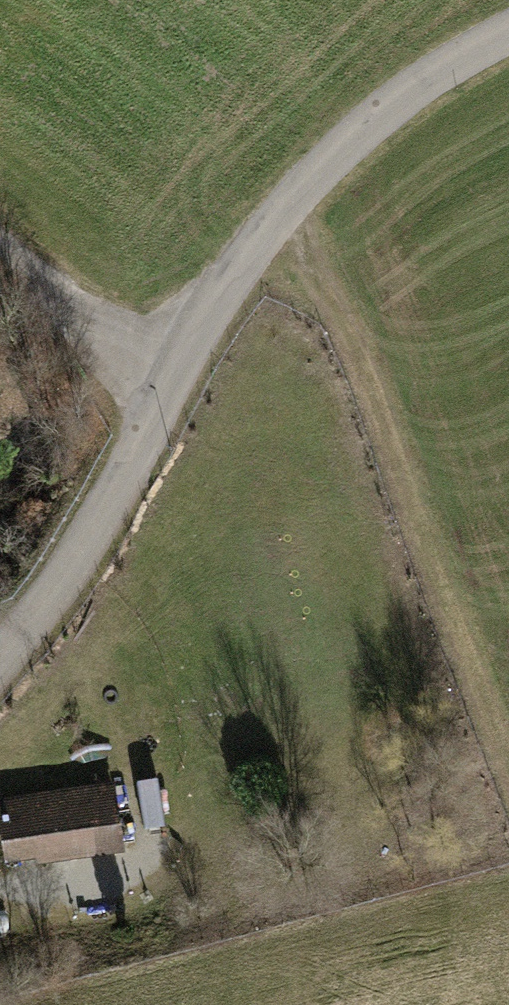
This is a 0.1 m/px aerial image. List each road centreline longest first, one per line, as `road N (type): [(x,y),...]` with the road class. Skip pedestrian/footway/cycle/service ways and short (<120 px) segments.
road 1 (residential): [(508,25),(297,205),(164,400),(0,668)]
road 2 (track): [(508,788),(297,205)]
road 3 (track): [(0,254),(164,400)]

